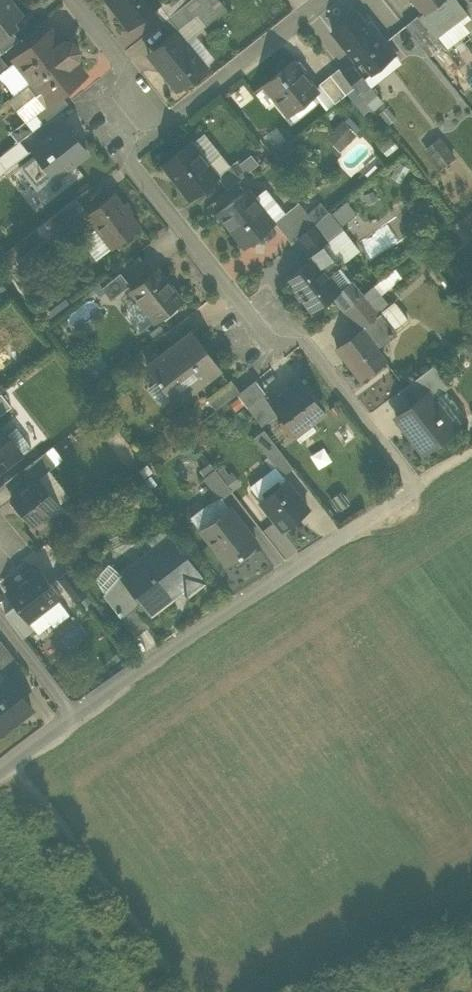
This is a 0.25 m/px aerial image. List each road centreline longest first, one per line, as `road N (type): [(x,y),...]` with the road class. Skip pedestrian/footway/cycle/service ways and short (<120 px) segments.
road 1 (residential): [(415,486),(295,330),(240,306),(123,156),(168,121)]
road 2 (residential): [(415,486),(72,714)]
road 3 (residential): [(168,121),(320,0)]
road 4 (residential): [(168,121),(74,0)]

